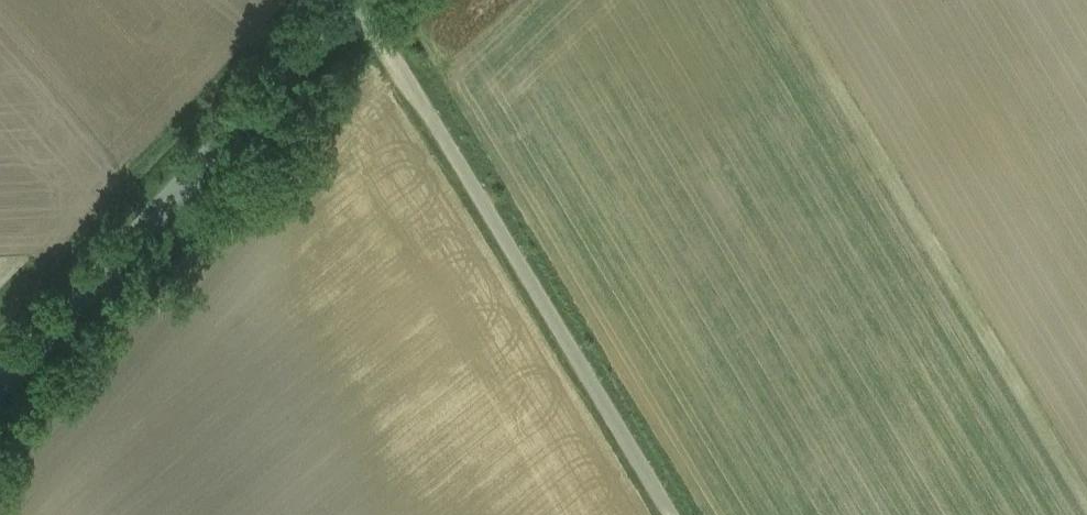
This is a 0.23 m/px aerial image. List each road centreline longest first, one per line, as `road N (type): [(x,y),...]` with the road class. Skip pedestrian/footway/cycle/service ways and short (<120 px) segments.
road 1 (unclassified): [(357,0),(666,514)]
road 2 (unclassified): [(0,385),(356,0)]

